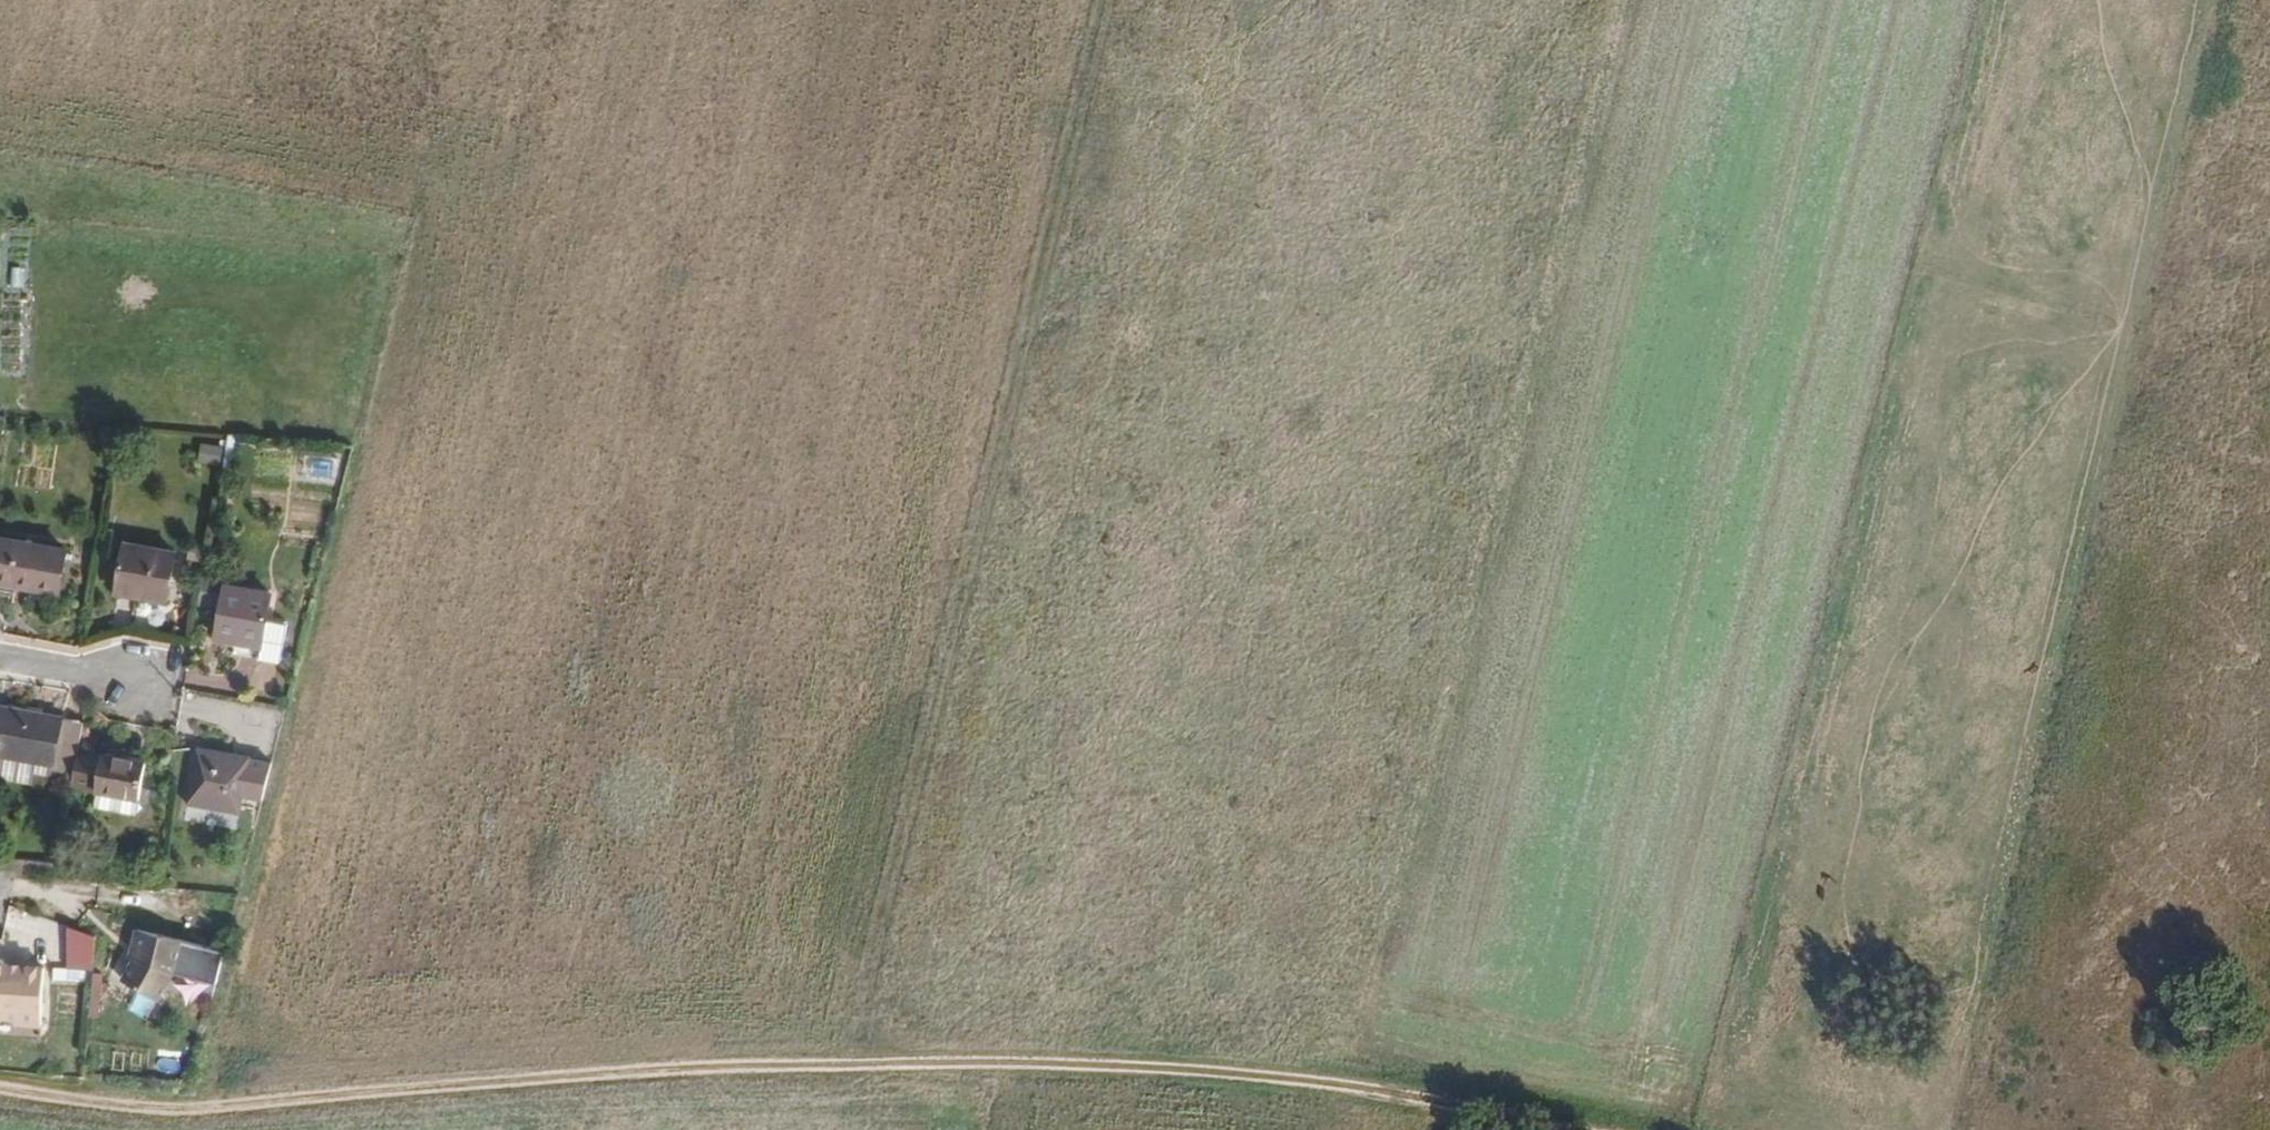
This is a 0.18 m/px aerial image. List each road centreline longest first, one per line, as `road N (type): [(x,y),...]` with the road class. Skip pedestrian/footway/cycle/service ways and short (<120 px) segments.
road 1 (track): [(0,1073),(125,1093),(420,1064),(890,1041),(1222,1054),(1629,1129)]
road 2 (residential): [(0,897),(104,896),(189,915)]
road 3 (residential): [(0,655),(146,680)]

